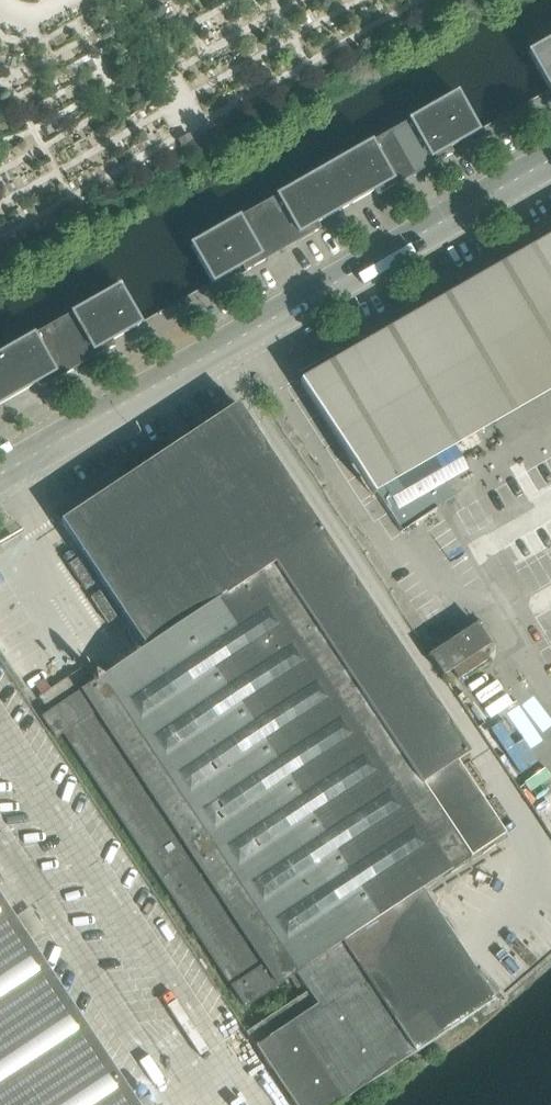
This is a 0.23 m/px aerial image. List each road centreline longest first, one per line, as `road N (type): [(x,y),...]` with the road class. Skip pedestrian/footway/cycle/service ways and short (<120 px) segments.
road 1 (tertiary): [(550,160),(0,475)]

